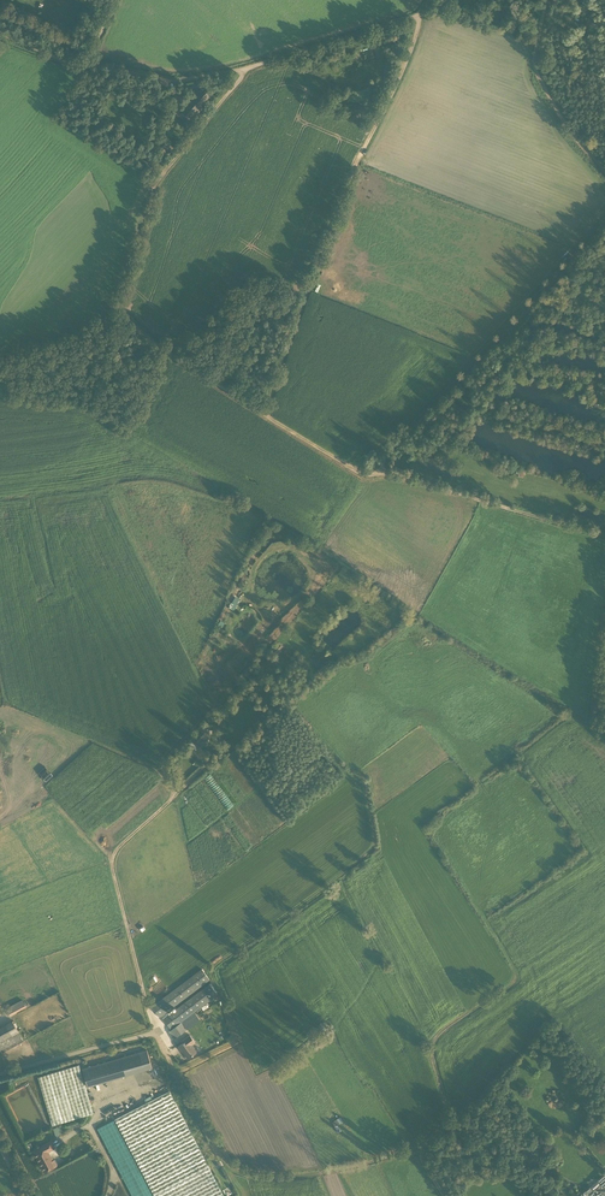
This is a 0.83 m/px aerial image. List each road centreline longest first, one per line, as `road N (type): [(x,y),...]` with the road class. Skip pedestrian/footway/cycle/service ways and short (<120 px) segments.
road 1 (track): [(367,475),(176,359),(122,312),(153,195),(245,69)]
road 2 (track): [(420,17),(311,274),(263,414)]
road 3 (track): [(153,1033),(233,1167),(290,1177),(409,1151),(420,1155),(444,1195)]
road 4 (track): [(604,224),(367,475)]
road 5 (track): [(420,1155),(443,1113),(434,1037),(514,974),(484,920)]
road 6 (track): [(153,1033),(112,858),(173,798)]
road 7 (track): [(245,69),(169,80),(87,61),(75,66),(0,34)]
road 8 (track): [(547,0),(539,81),(604,173)]
road 9 (track): [(245,69),(420,17)]
road 10 (unclassified): [(0,1075),(153,1033)]

